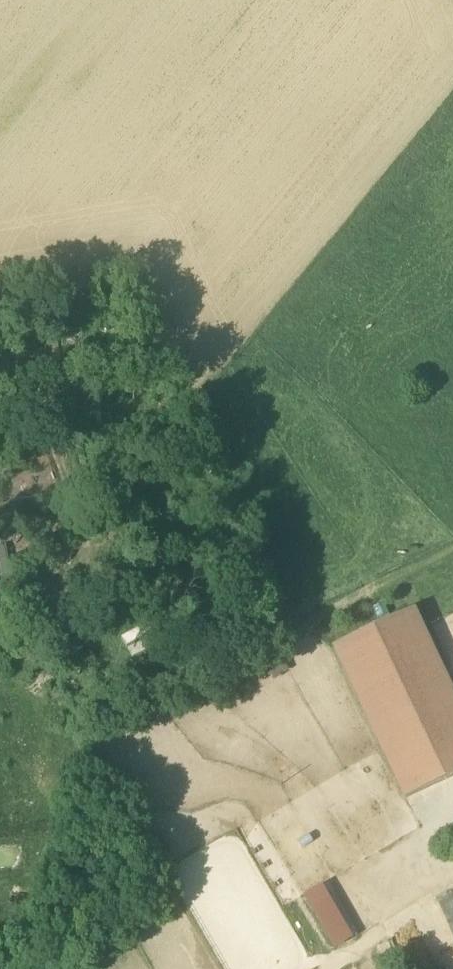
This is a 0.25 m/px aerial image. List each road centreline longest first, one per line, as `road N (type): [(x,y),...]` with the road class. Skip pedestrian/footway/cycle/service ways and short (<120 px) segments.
road 1 (track): [(300,968),(452,869)]

